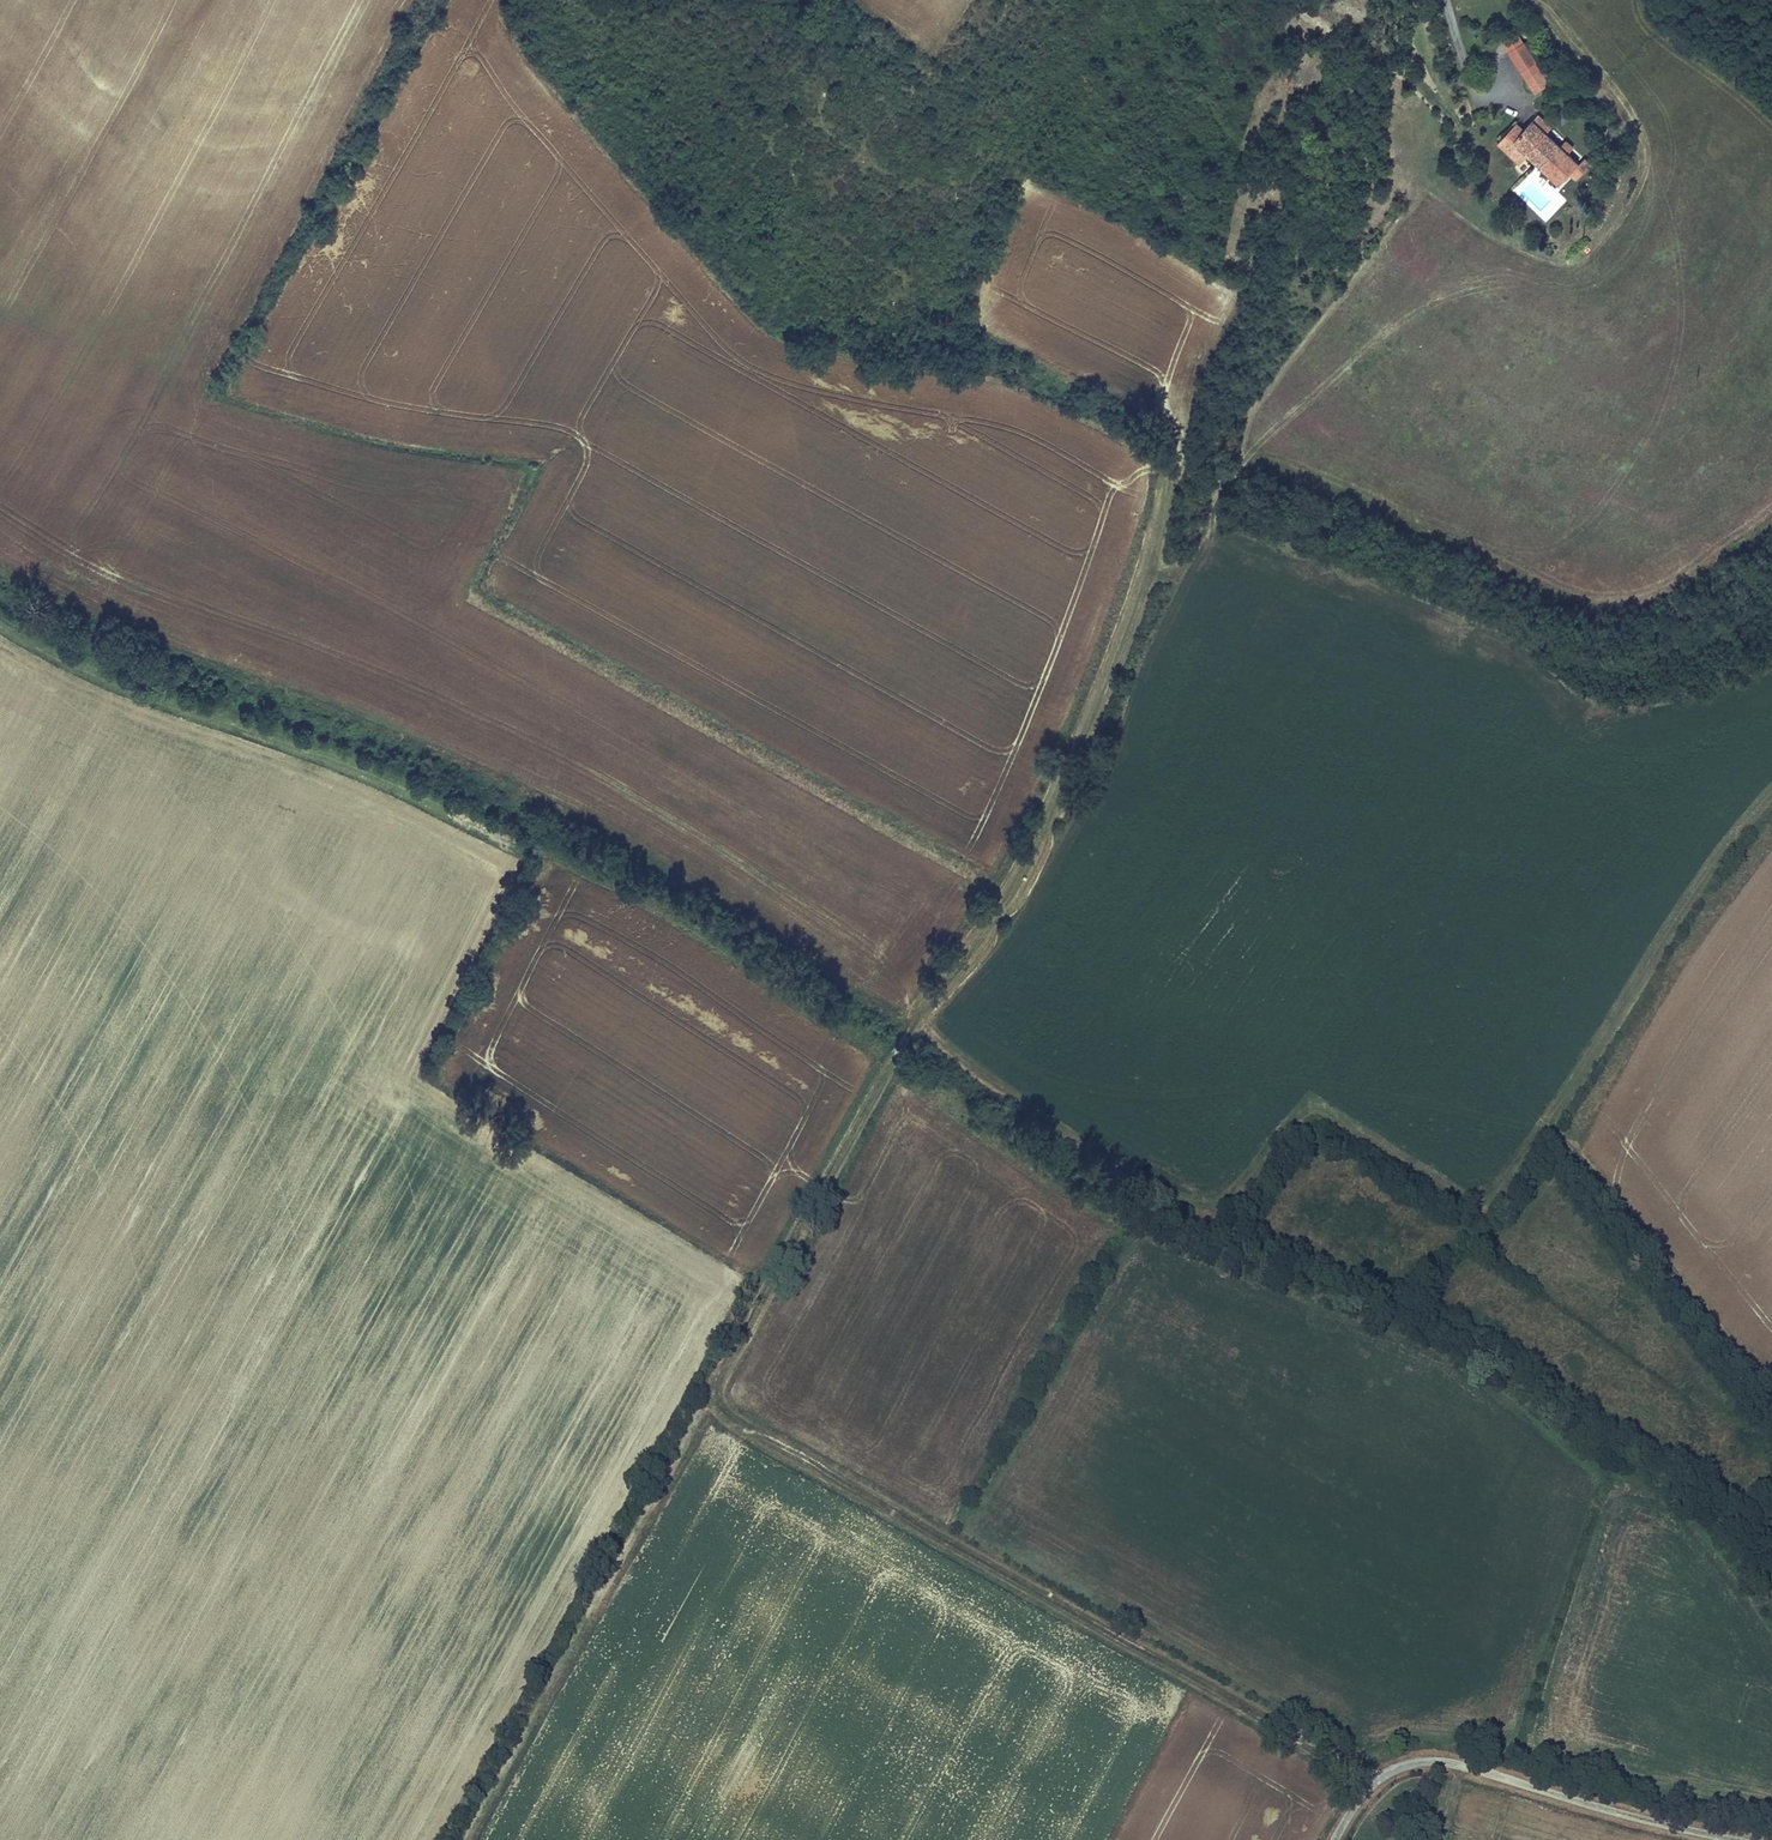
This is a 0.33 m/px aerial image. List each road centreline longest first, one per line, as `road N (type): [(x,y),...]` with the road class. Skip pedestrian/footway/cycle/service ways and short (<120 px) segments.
road 1 (track): [(1180,421),(1182,454),(1113,674),(1038,841),(913,1021),(721,1358),(716,1386),(736,1416),(1374,1777)]
road 2 (unclassified): [(1331,1839),(1374,1777),(1425,1759),(1746,1839)]
road 3 (unclassified): [(1446,0),(1477,94),(1508,98),(1524,114)]

